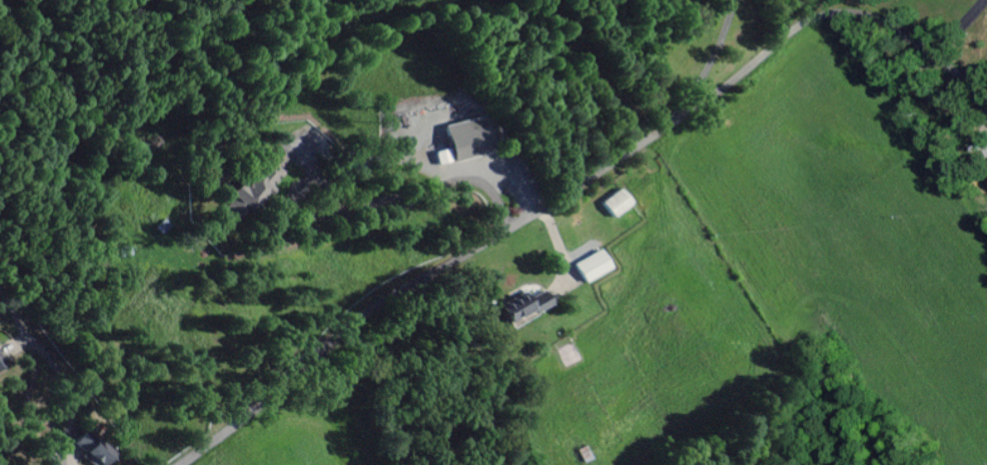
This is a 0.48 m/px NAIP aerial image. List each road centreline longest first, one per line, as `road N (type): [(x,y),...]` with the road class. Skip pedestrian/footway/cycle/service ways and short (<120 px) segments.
road 1 (residential): [(184,464),(392,303),(659,139),(814,18),(870,18),(986,96)]

